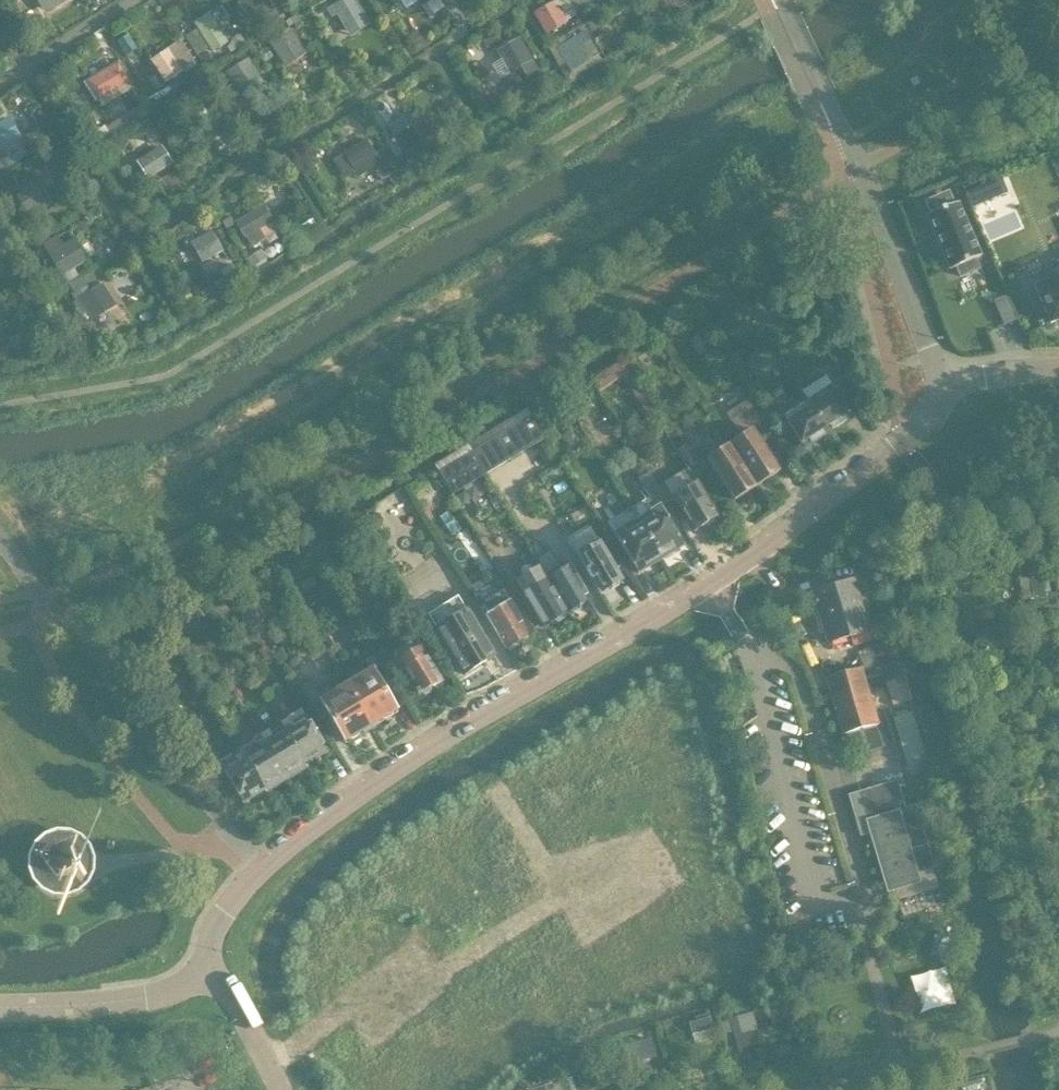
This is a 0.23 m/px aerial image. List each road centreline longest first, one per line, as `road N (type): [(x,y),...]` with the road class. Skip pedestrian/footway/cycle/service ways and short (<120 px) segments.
road 1 (residential): [(204,962),(231,902),(349,799),(711,587),(904,443),(927,422),(942,385)]
road 2 (unclassified): [(942,385),(783,0)]
road 3 (residential): [(0,1009),(145,999),(193,979),(204,962)]
road 4 (residential): [(283,1089),(204,962)]

